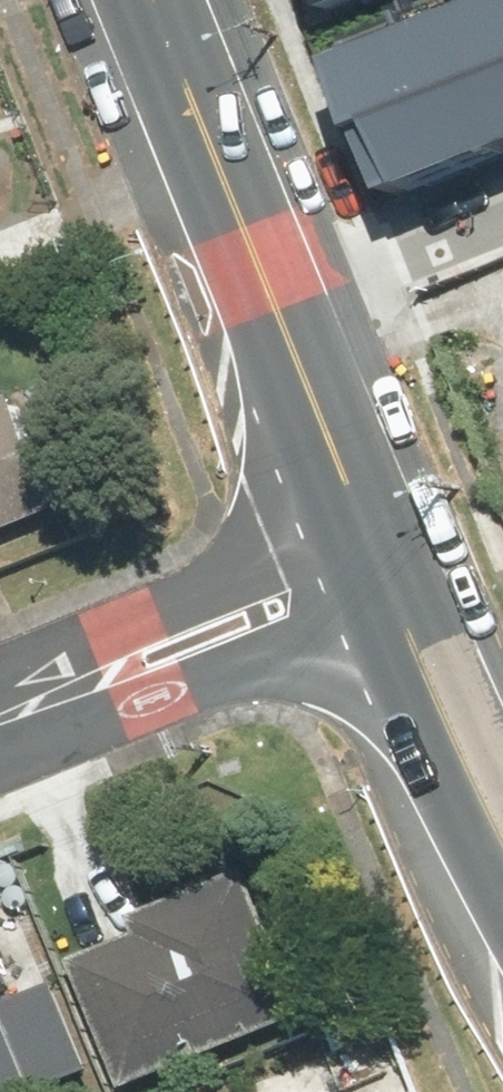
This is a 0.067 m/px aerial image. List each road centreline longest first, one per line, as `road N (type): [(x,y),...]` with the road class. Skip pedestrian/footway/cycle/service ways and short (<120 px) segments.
road 1 (residential): [(375,571),(0,721)]
road 2 (secondary): [(272,312),(147,0)]
road 3 (secondary): [(502,853),(375,571)]
road 4 (secondary): [(375,571),(272,312)]
road 5 (residential): [(272,312),(502,220)]

